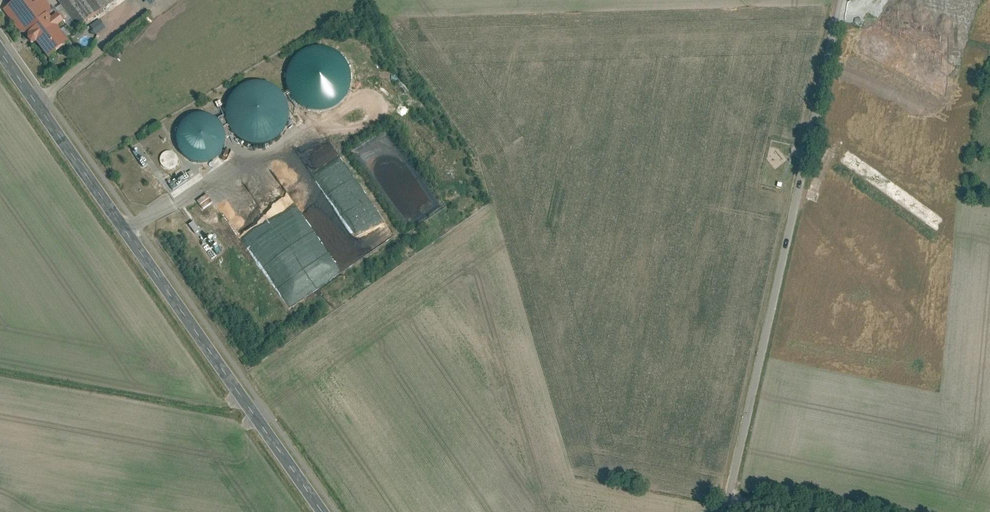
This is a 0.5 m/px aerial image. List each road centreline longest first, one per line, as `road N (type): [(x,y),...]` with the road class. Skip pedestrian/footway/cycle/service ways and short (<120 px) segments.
road 1 (tertiary): [(0,54),(320,511)]
road 2 (unclassified): [(839,0),(725,511)]

